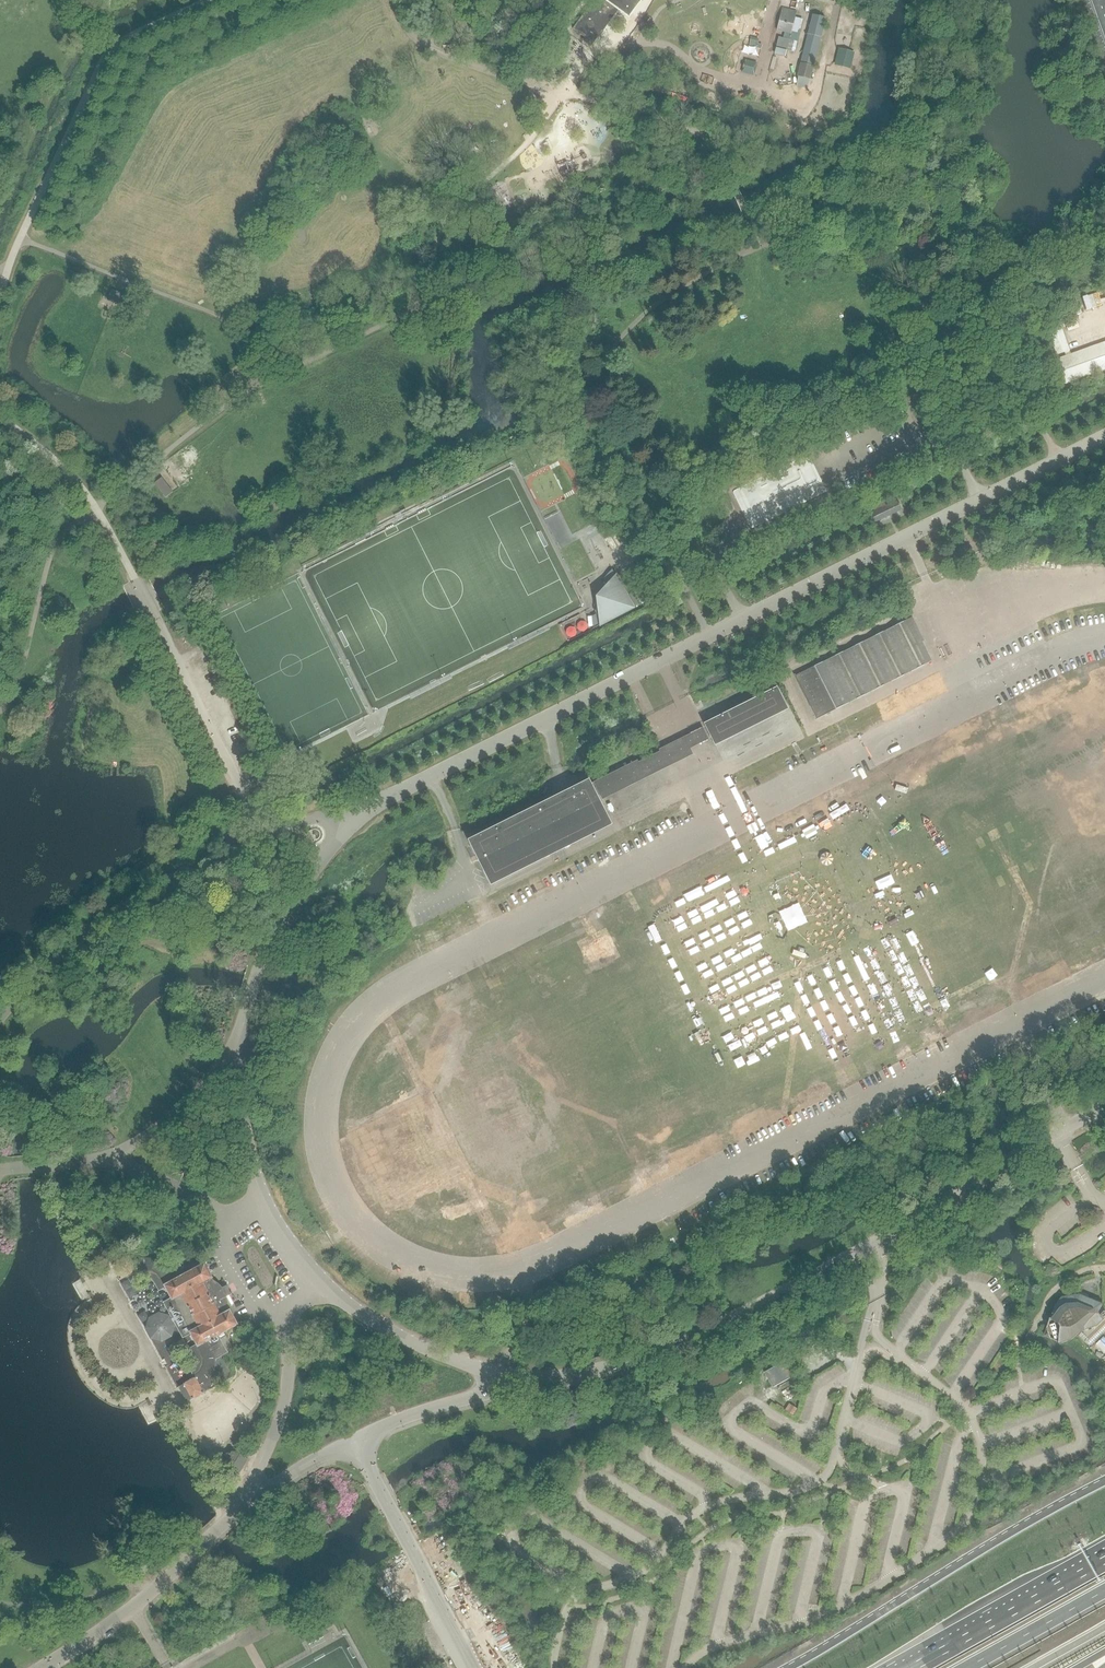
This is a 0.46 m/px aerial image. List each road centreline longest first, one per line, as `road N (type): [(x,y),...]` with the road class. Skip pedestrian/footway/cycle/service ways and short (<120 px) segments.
road 1 (unclassified): [(355,816),(1104,437)]
road 2 (unclassified): [(520,1384),(616,1364),(706,1331),(881,1243),(1104,1108)]
road 3 (secondary): [(1104,1483),(792,1667)]
road 4 (unclassified): [(0,1019),(61,952),(127,902),(265,835)]
road 5 (unclassified): [(41,1667),(132,1607),(250,1500)]
road 6 (unclassified): [(239,1038),(271,935),(355,816)]
road 7 (unclassified): [(156,621),(265,835)]
road 8 (unclassified): [(520,1384),(402,1338),(312,1284)]
road 9 (unclassified): [(250,1500),(287,1377),(288,1318),(312,1284)]
road 10 (trunk): [(1104,1561),(911,1667)]
road 11 (unclassified): [(98,1159),(128,1148),(186,1104),(239,1038)]
road 12 (residential): [(474,1667),(387,1506)]
road 13 (unclassified): [(350,1440),(520,1384)]
road 14 (unclassified): [(264,1211),(227,1214),(147,1173),(98,1159)]
road 15 (unclassified): [(264,1211),(239,1038)]
road 16 (trunk): [(964,1667),(1104,1590)]

